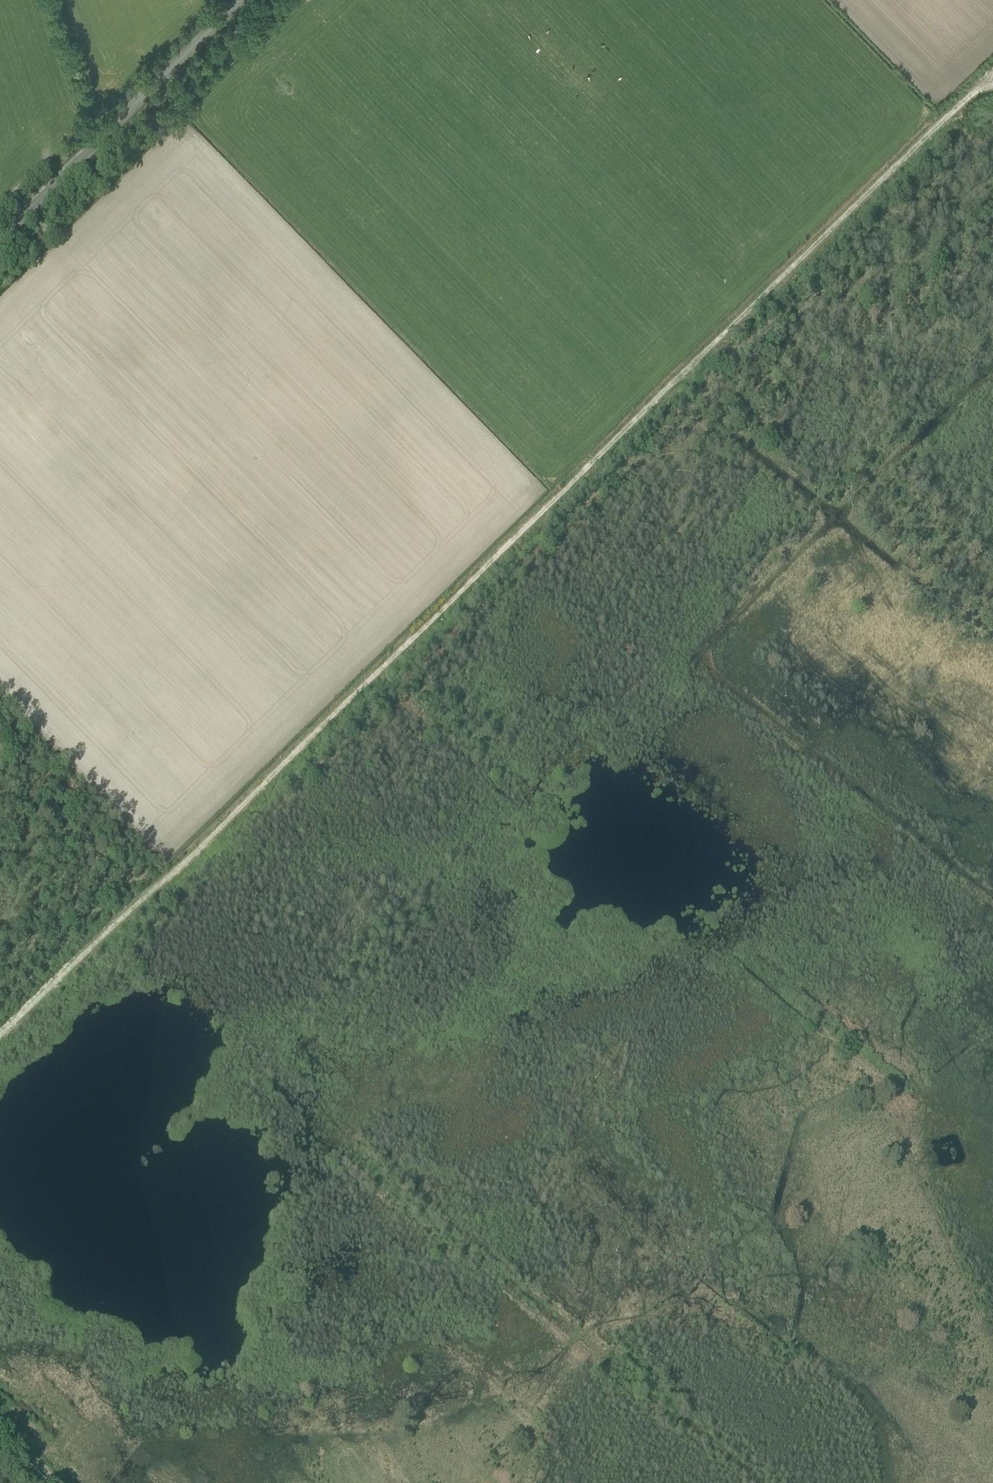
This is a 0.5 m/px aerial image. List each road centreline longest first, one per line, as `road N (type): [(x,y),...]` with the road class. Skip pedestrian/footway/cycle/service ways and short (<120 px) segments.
road 1 (track): [(992,88),(963,101),(0,1038)]
road 2 (unclassified): [(0,234),(239,0)]

